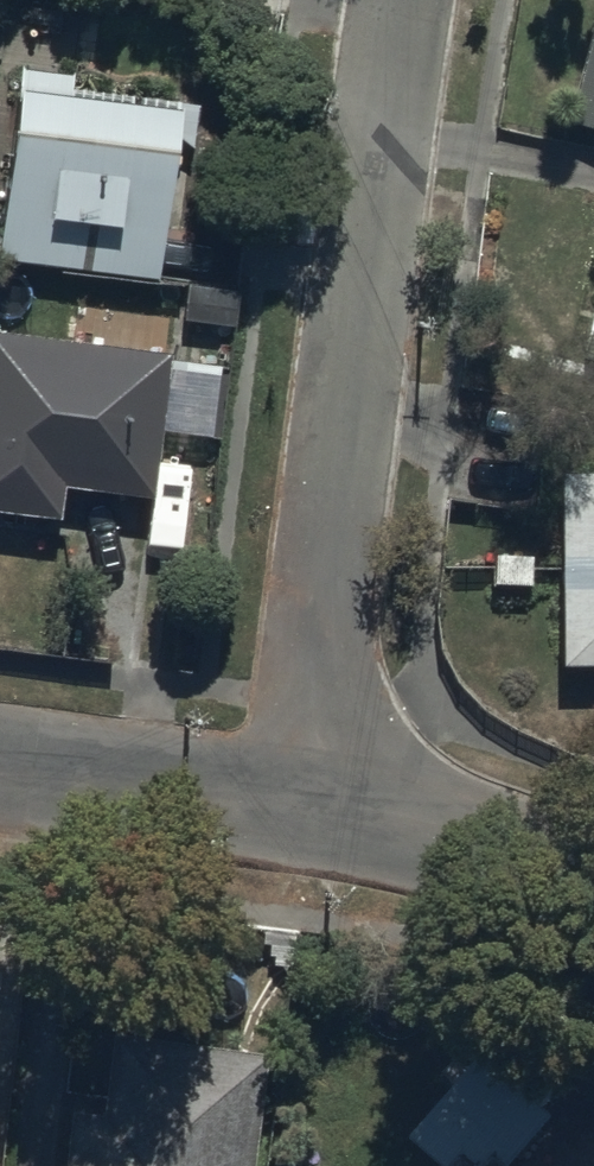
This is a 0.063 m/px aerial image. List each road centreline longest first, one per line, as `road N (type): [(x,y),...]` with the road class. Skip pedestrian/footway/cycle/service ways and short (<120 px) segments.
road 1 (residential): [(395,0),(288,808)]
road 2 (residential): [(593,890),(557,872),(288,808)]
road 3 (residential): [(288,808),(0,771)]

